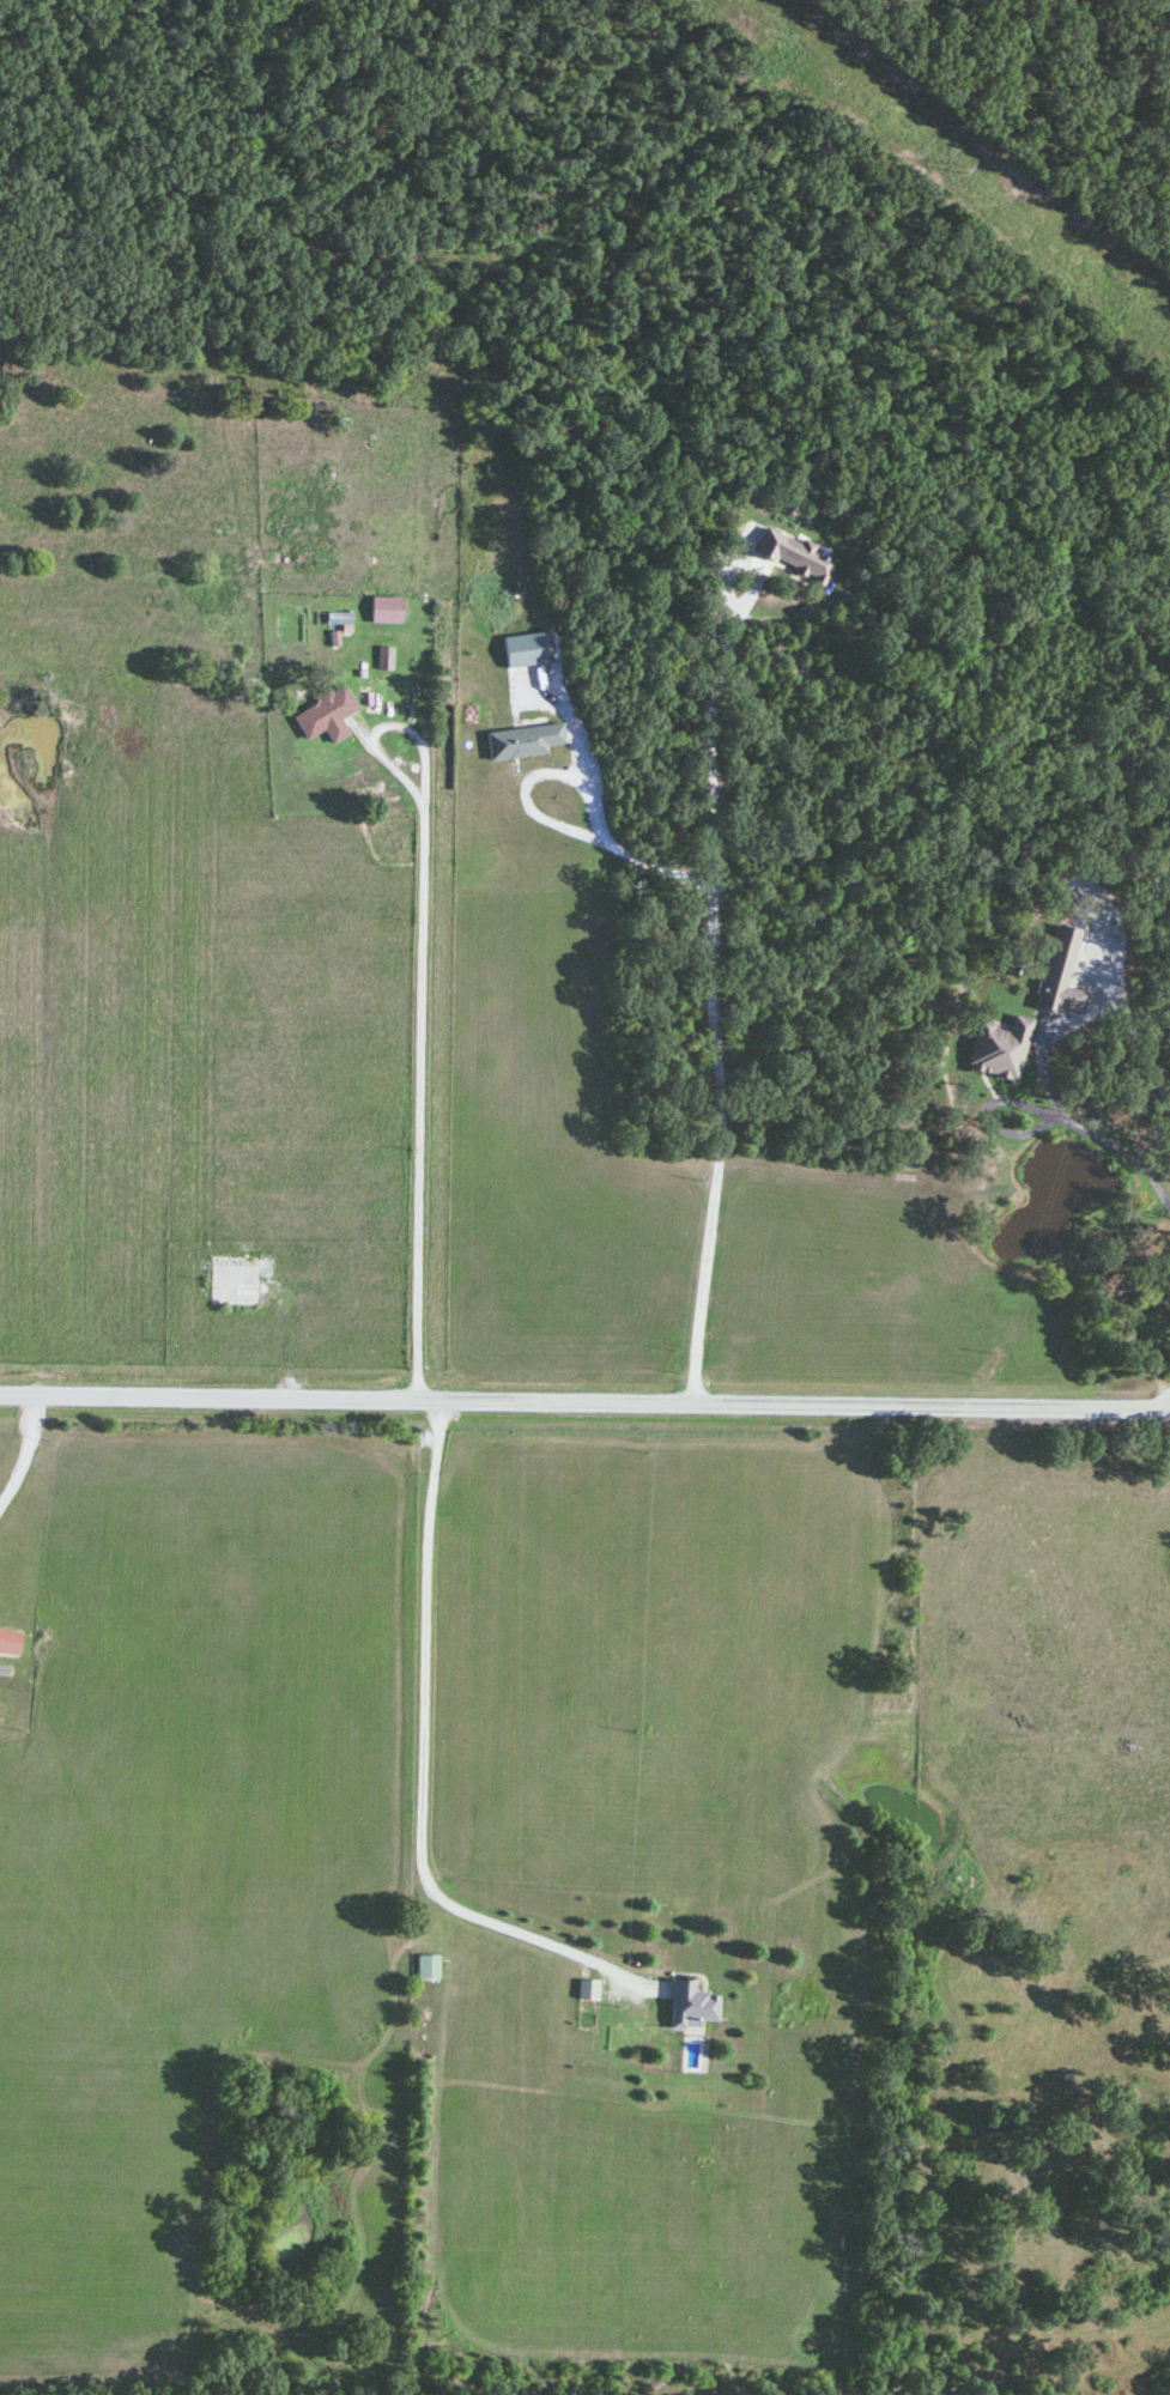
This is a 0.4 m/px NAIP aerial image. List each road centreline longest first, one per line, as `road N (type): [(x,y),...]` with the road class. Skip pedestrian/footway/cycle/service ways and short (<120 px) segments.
road 1 (secondary): [(1169,1410),(0,1396)]

